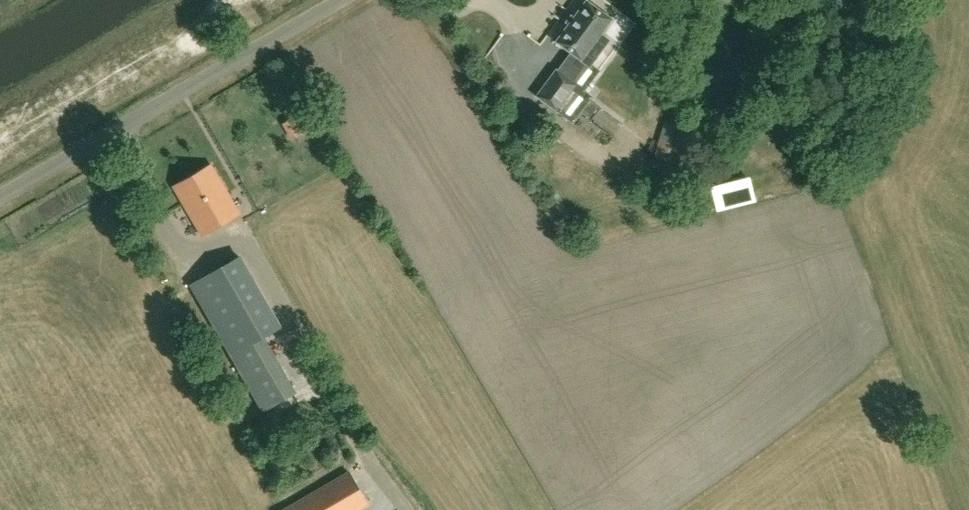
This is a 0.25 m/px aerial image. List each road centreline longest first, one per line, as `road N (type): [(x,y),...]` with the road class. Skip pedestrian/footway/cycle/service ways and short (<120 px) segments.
road 1 (unclassified): [(0,197),(337,0)]

